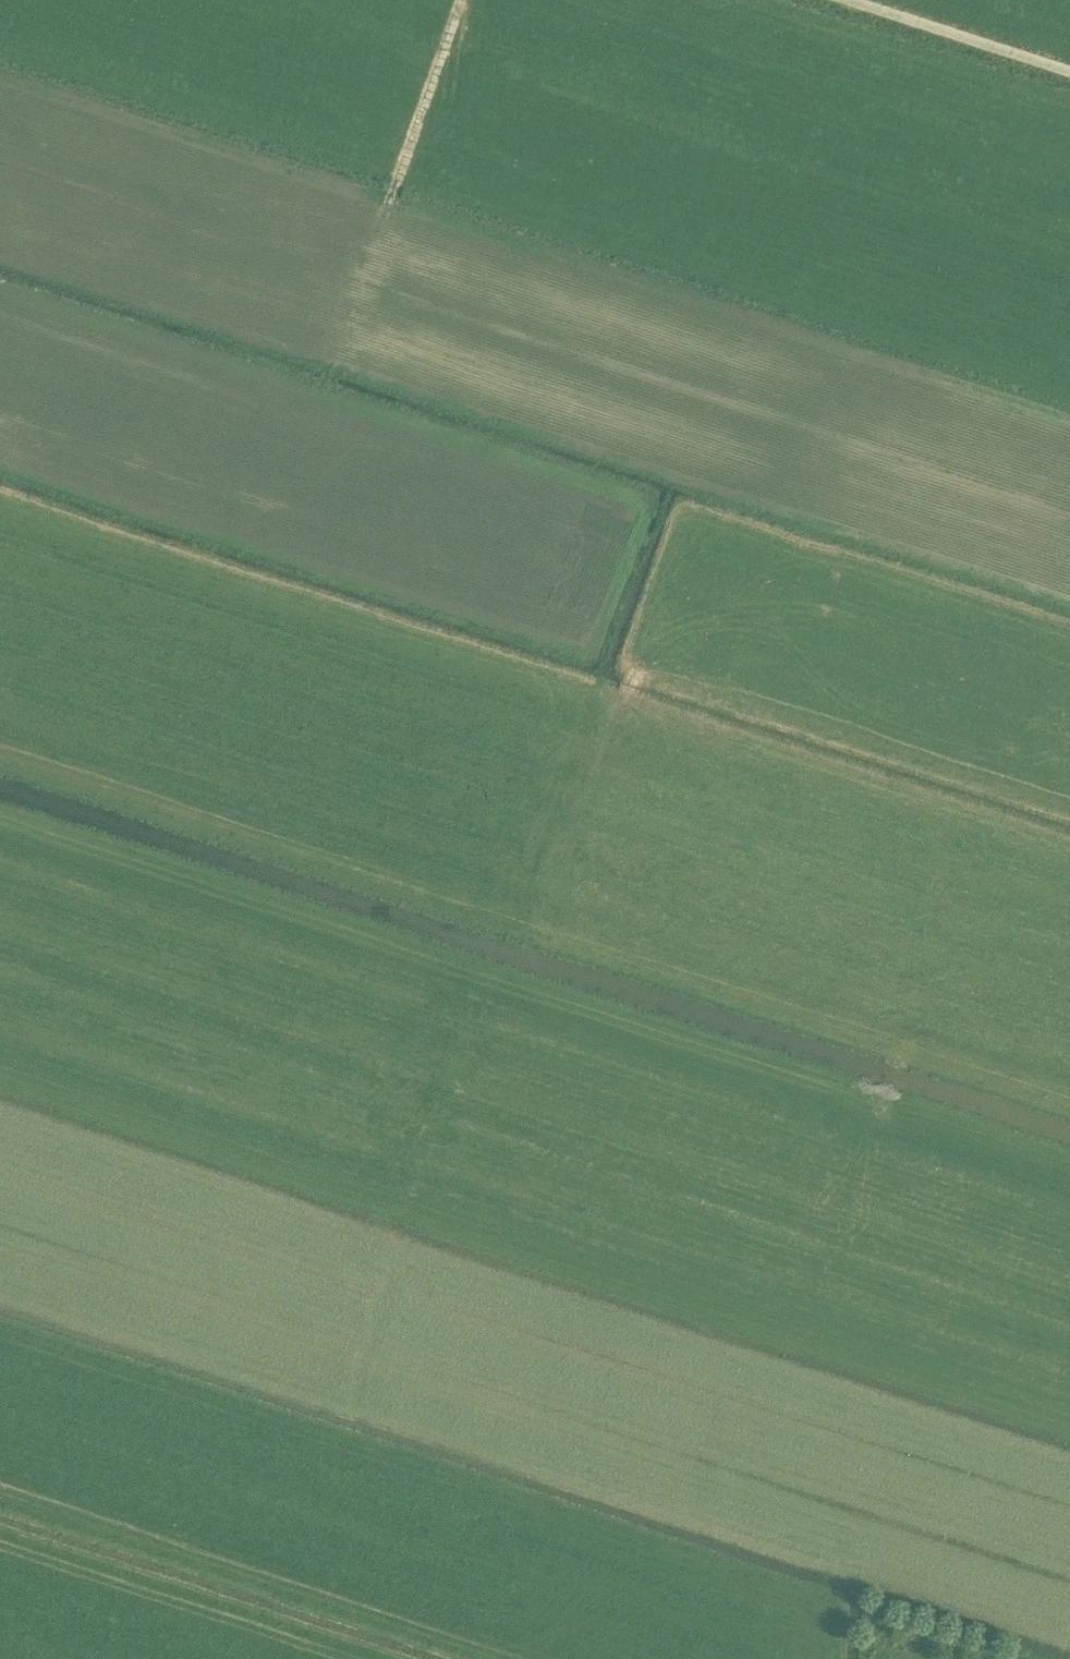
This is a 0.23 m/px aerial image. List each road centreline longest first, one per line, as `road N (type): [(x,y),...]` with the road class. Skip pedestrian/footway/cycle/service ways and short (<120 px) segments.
road 1 (track): [(1069,69),(858,0)]

